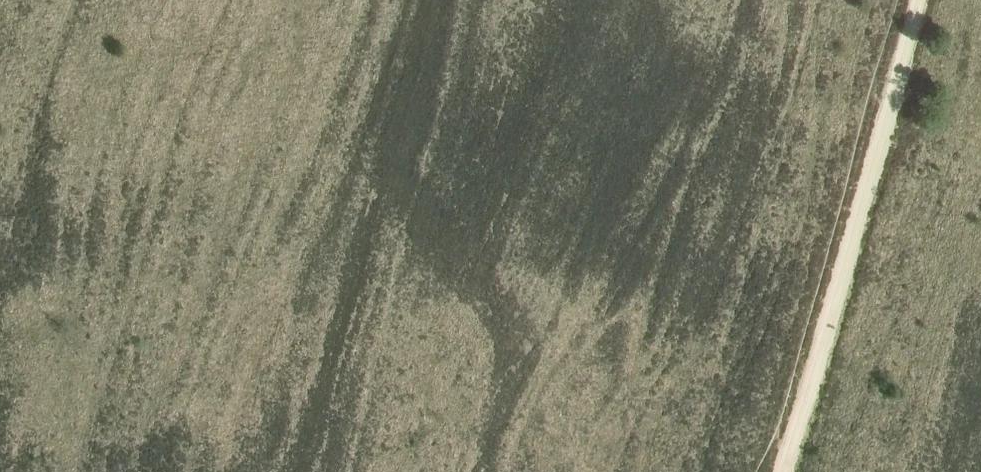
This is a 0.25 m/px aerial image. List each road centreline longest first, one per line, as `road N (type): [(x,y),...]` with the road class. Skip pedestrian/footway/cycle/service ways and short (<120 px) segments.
road 1 (track): [(783,471),(919,0)]

